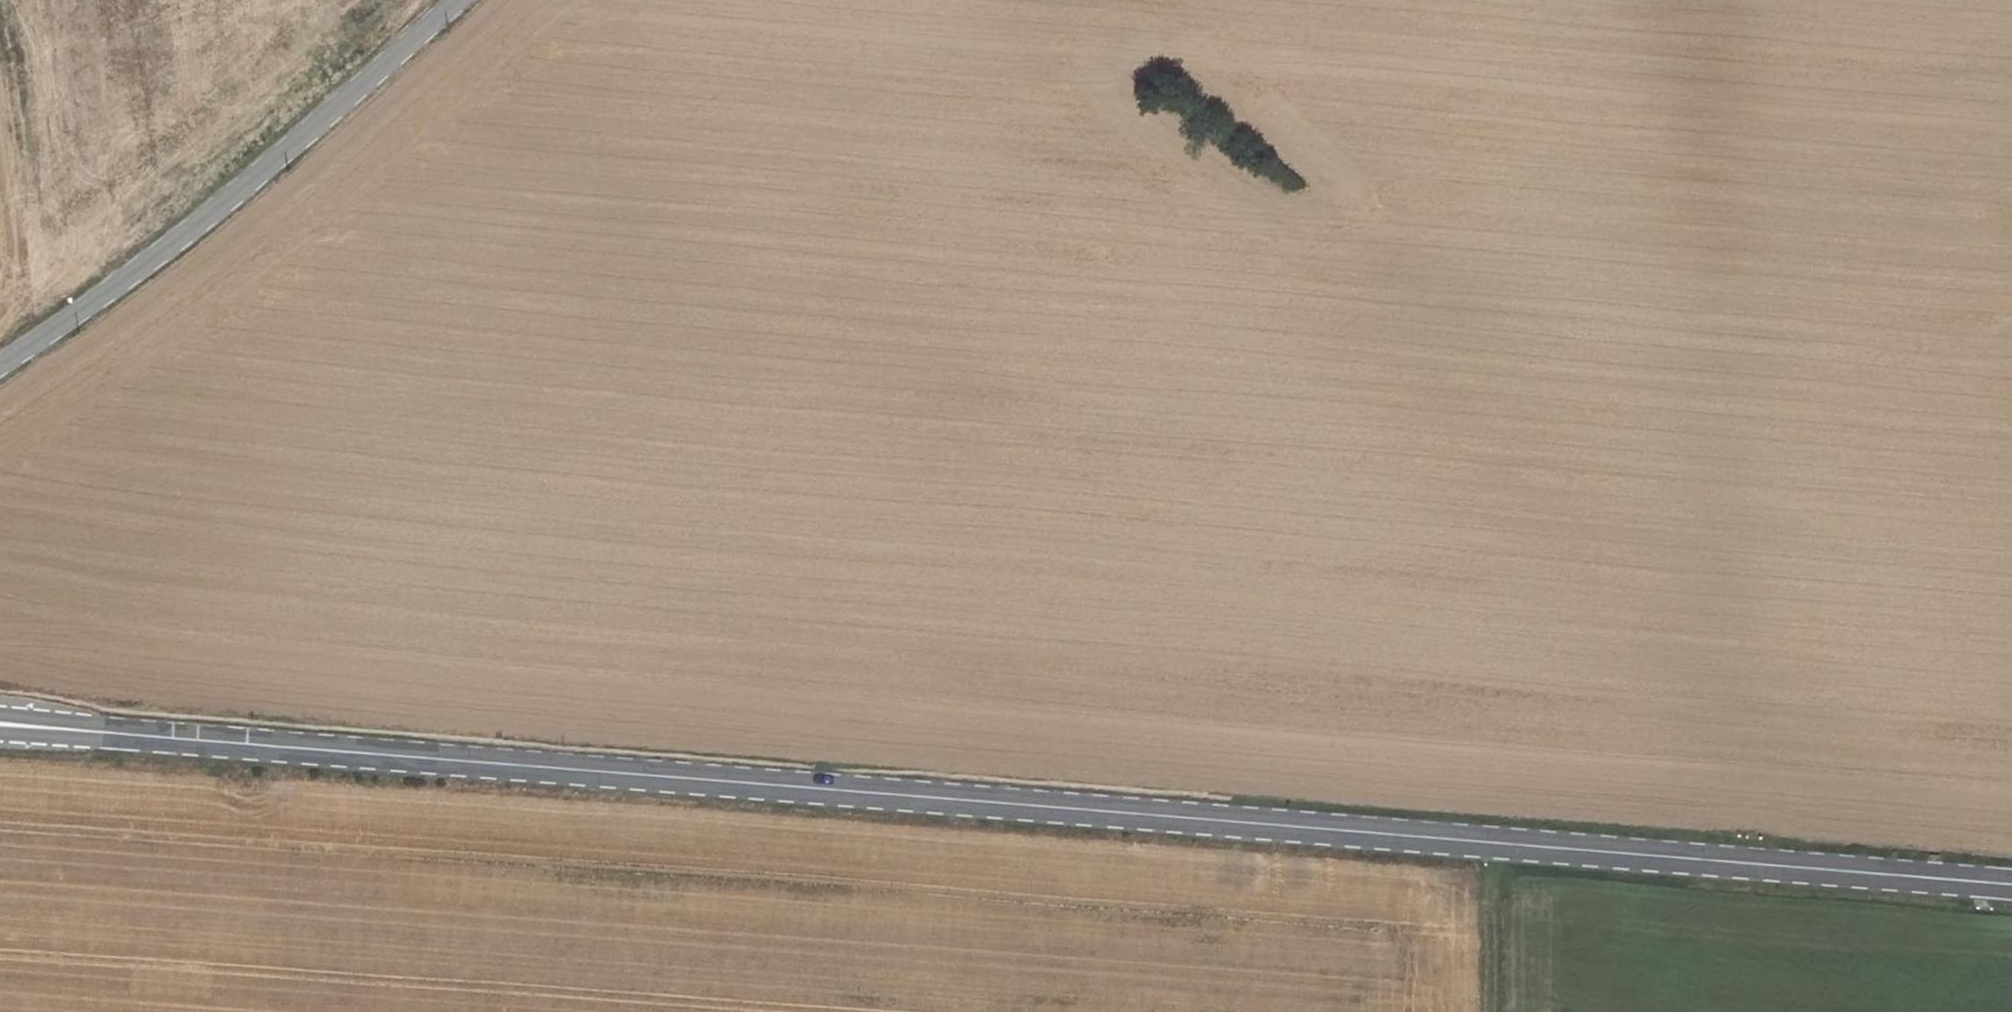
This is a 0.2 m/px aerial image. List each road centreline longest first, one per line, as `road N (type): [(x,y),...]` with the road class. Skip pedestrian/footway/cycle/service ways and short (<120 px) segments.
road 1 (secondary): [(2011,886),(0,726)]
road 2 (unclassified): [(0,362),(170,250),(457,0)]

